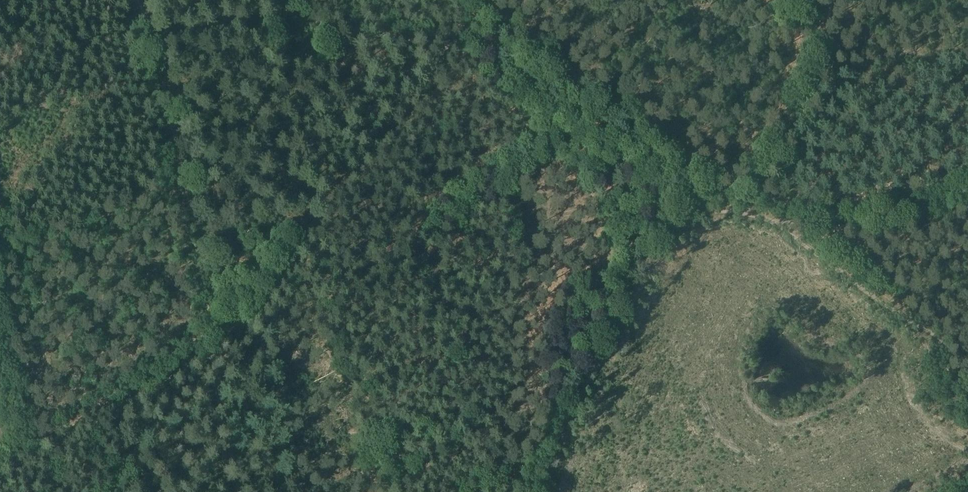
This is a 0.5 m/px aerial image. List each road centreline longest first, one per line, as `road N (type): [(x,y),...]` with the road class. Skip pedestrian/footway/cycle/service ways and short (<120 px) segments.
road 1 (track): [(260,0),(327,27),(458,45),(618,165),(691,206),(770,220),(893,296),(967,360)]
road 2 (track): [(137,0),(212,309),(238,491)]
road 3 (track): [(525,491),(595,321),(641,252),(691,206)]
road 4 (track): [(770,220),(915,202),(967,184)]

